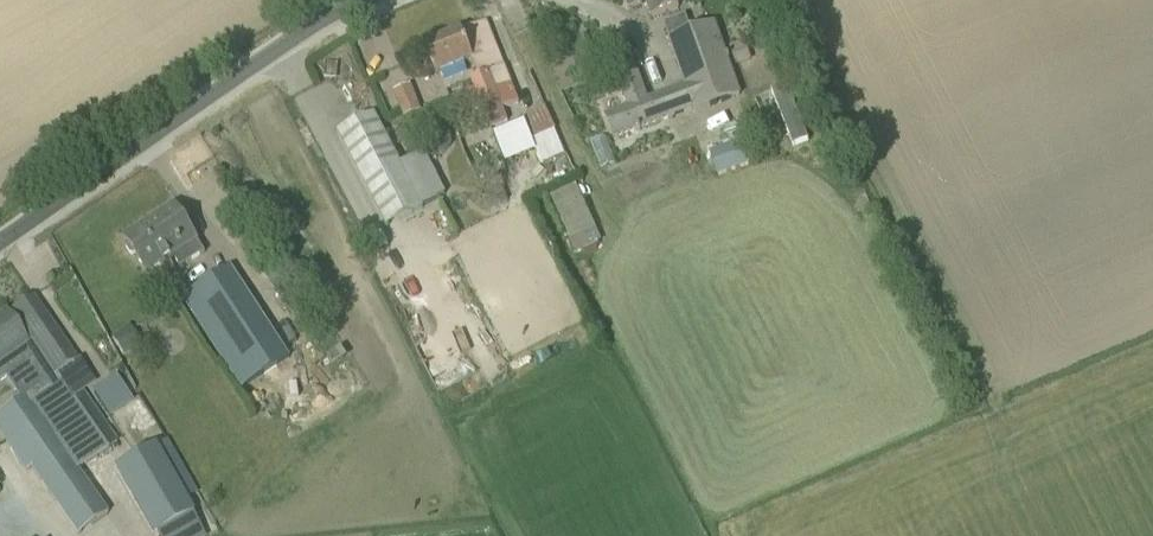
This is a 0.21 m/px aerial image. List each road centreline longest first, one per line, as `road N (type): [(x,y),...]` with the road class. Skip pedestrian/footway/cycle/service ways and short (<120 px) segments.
road 1 (unclassified): [(0,242),(283,46),(366,0)]

